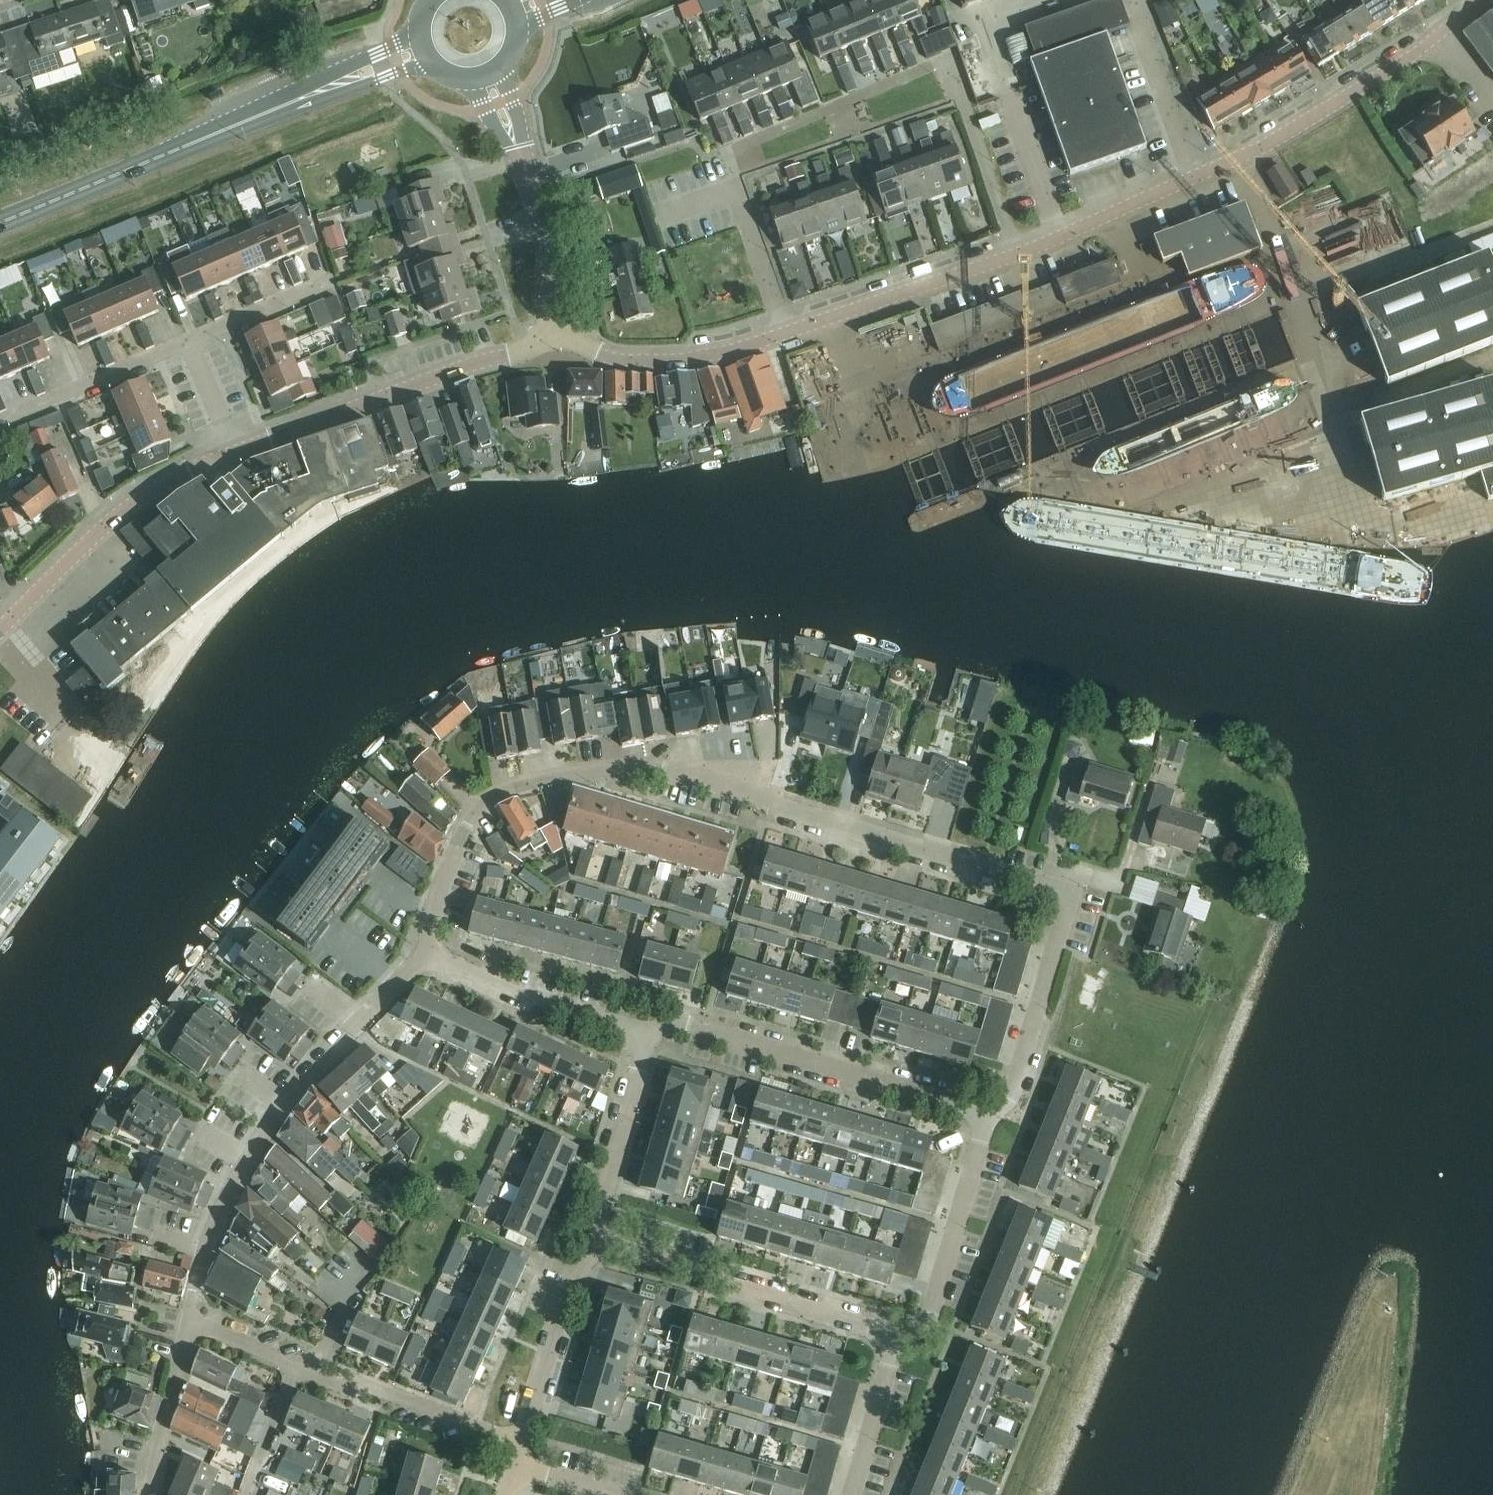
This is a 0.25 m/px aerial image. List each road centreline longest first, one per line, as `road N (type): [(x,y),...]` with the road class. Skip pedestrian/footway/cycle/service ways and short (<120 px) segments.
road 1 (residential): [(419,953),(464,829),(488,799),(604,771),(661,770),(1066,897)]
road 2 (residential): [(188,1320),(223,1197),(262,1128),(419,953)]
road 3 (unclassified): [(786,333),(1016,253),(1195,177)]
road 4 (residential): [(990,1116),(686,1024),(661,1025),(640,1040)]
road 5 (residential): [(514,1445),(363,1384),(347,1388),(188,1320)]
road 6 (residential): [(232,449),(552,335)]
road 7 (unclassified): [(1195,177),(1387,71),(1484,0)]
road 8 (residential): [(898,1333),(599,1241)]
road 9 (primary): [(0,223),(285,105)]
road 10 (residential): [(0,629),(133,503),(232,449)]
road 11 (residential): [(898,1333),(926,1319),(990,1116)]
road 12 (residential): [(640,1040),(555,1013),(419,953)]
road 13 (residential): [(786,333),(736,190),(656,218)]
road 14 (residential): [(990,1116),(1007,1099),(1066,897)]
road 15 (residential): [(514,1445),(526,1430),(556,1320),(599,1241)]
road 16 (residential): [(599,1241),(598,1207),(640,1040)]
road 17 (residential): [(0,421),(190,343)]
road 18 (residential): [(552,335),(548,244),(517,147)]
road 19 (unclassified): [(600,354),(694,357),(786,333)]
road 20 (residential): [(1195,177),(1132,0)]
road 21 (residential): [(145,1494),(188,1320)]
road 22 (residential): [(849,1494),(898,1333)]
road 23 (primary): [(420,22),(398,43),(292,93),(285,105)]
road 24 (residential): [(190,343),(333,280)]
road 25 (primary): [(285,105),(434,65)]

